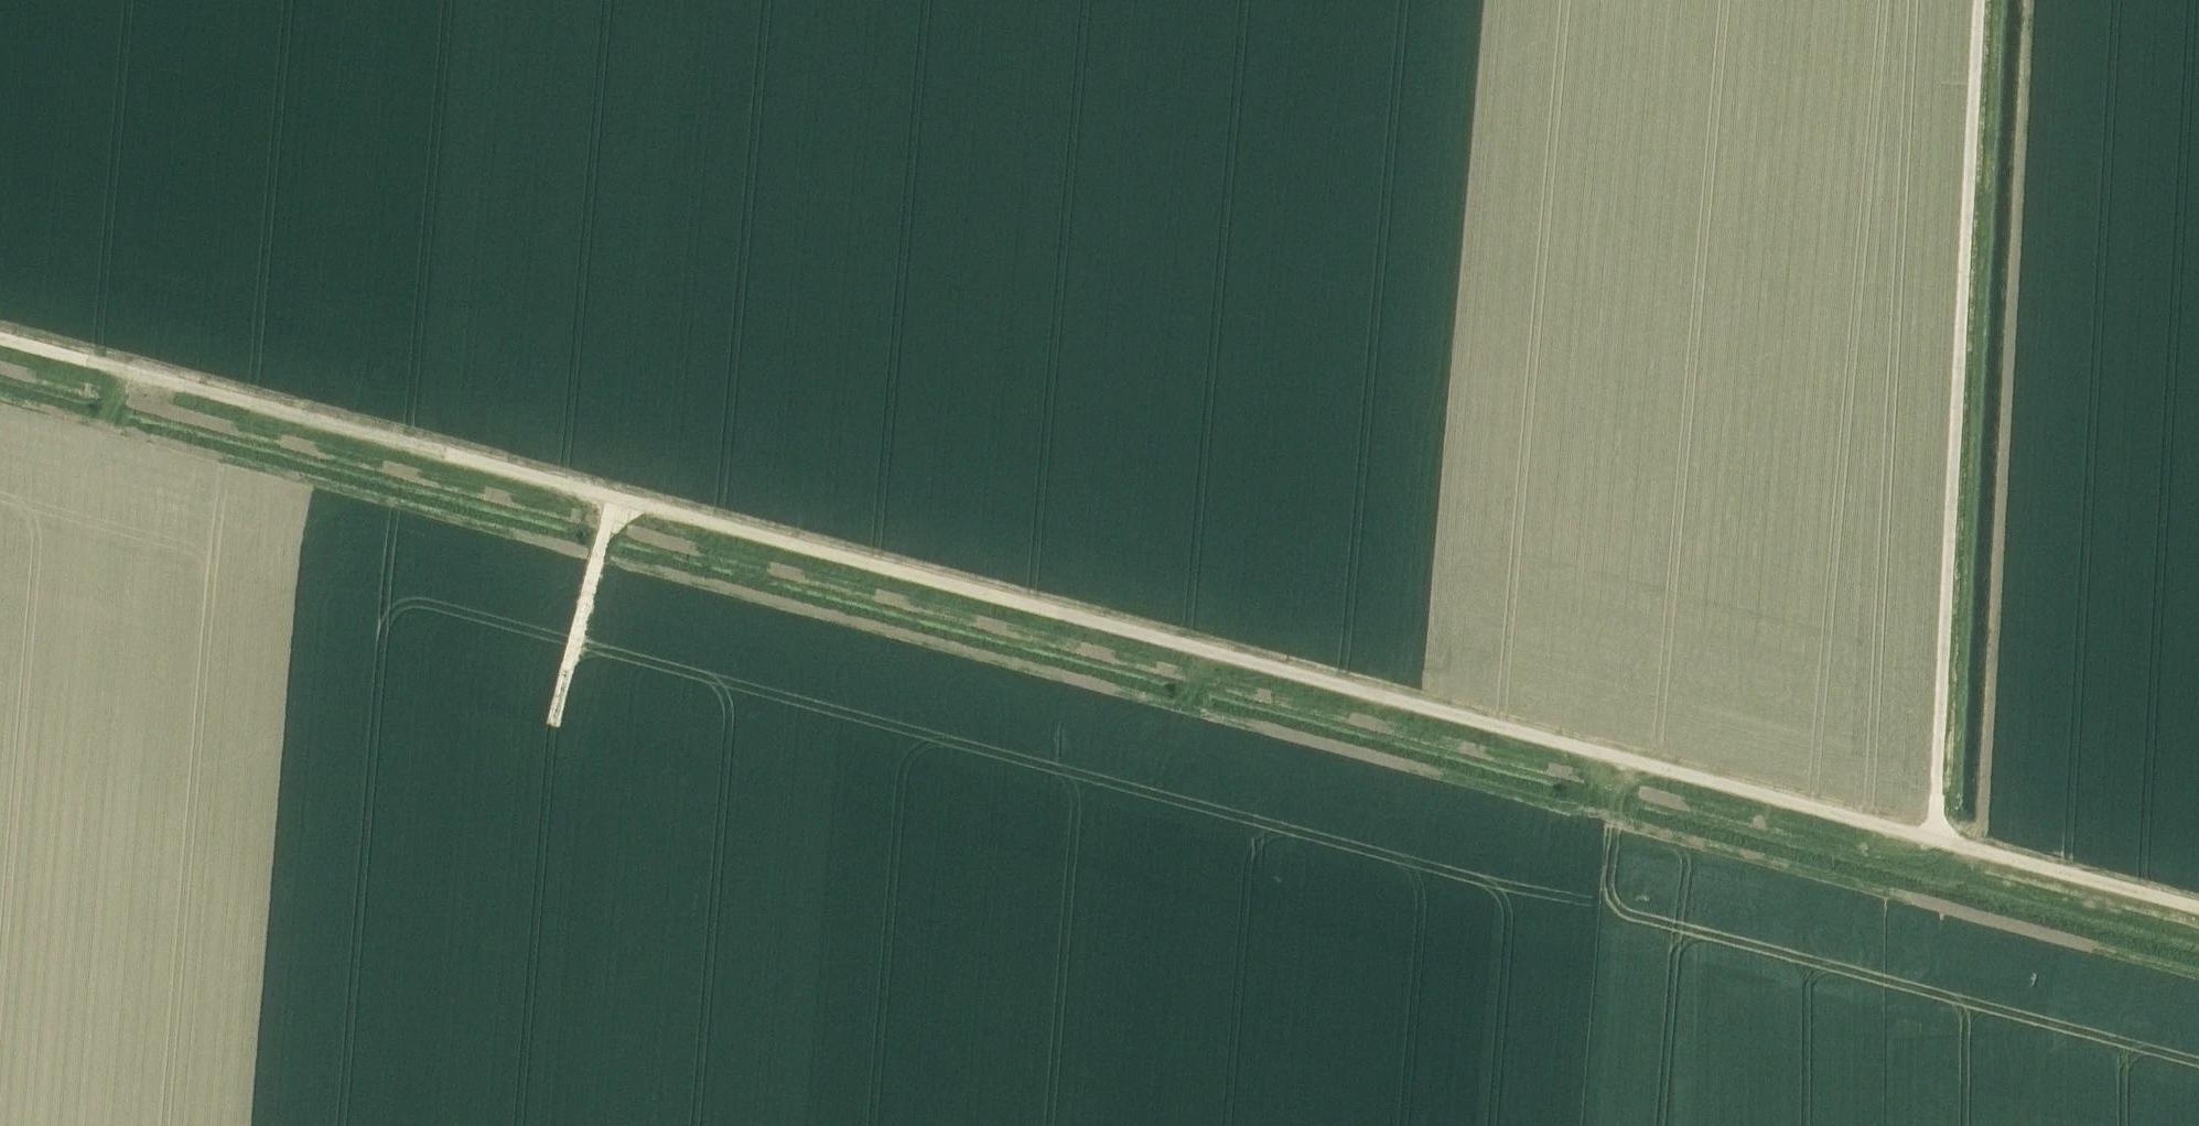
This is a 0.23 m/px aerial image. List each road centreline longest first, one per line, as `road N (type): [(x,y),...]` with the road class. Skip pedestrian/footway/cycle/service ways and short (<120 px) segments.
road 1 (unclassified): [(2198,909),(0,339)]

